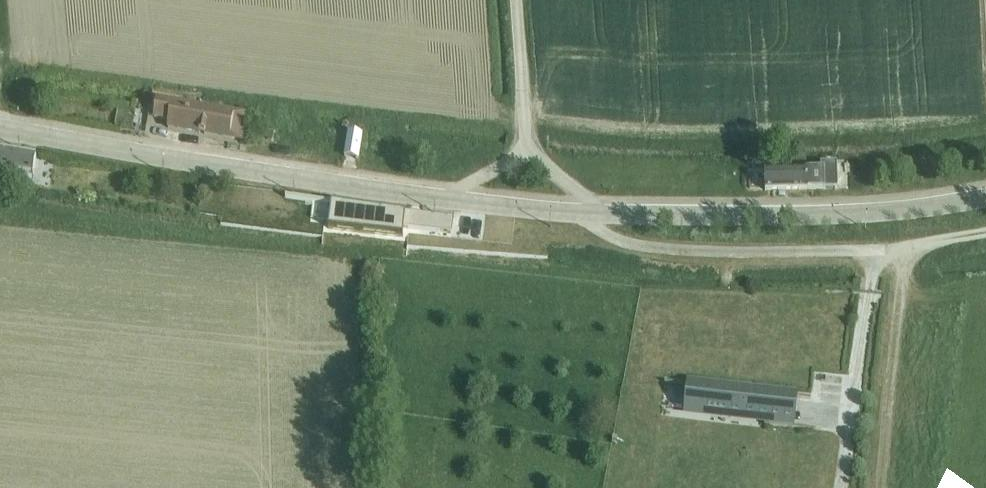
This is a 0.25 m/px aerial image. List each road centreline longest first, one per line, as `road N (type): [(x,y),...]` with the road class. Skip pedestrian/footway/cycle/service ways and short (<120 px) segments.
road 1 (residential): [(451,198),(0,131)]
road 2 (residential): [(985,197),(913,209),(593,212)]
road 3 (unclassified): [(516,0),(526,155)]
road 4 (residential): [(593,212),(451,198)]

